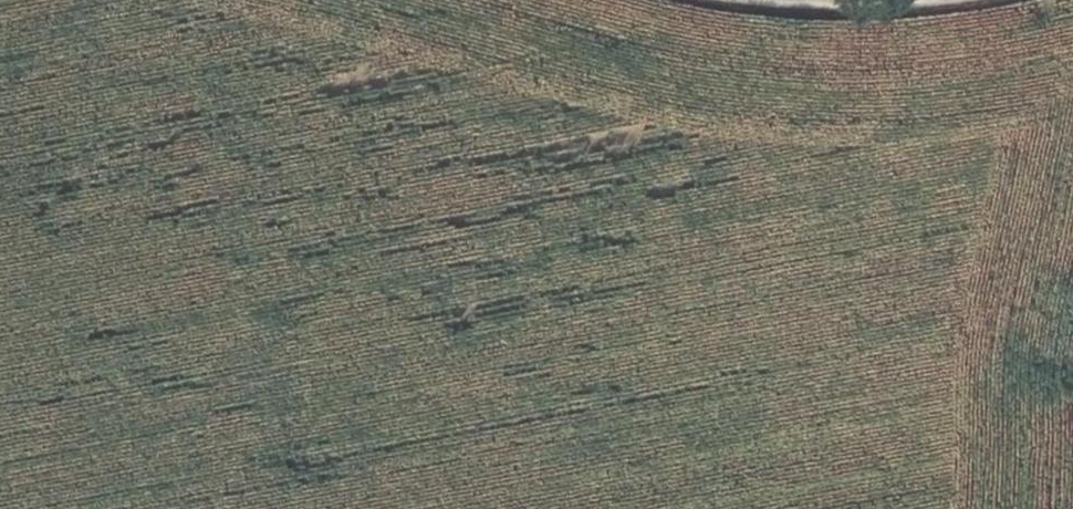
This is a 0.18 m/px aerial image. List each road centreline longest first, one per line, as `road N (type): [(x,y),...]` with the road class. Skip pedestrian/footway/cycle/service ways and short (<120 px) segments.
road 1 (track): [(944,0),(780,0)]

